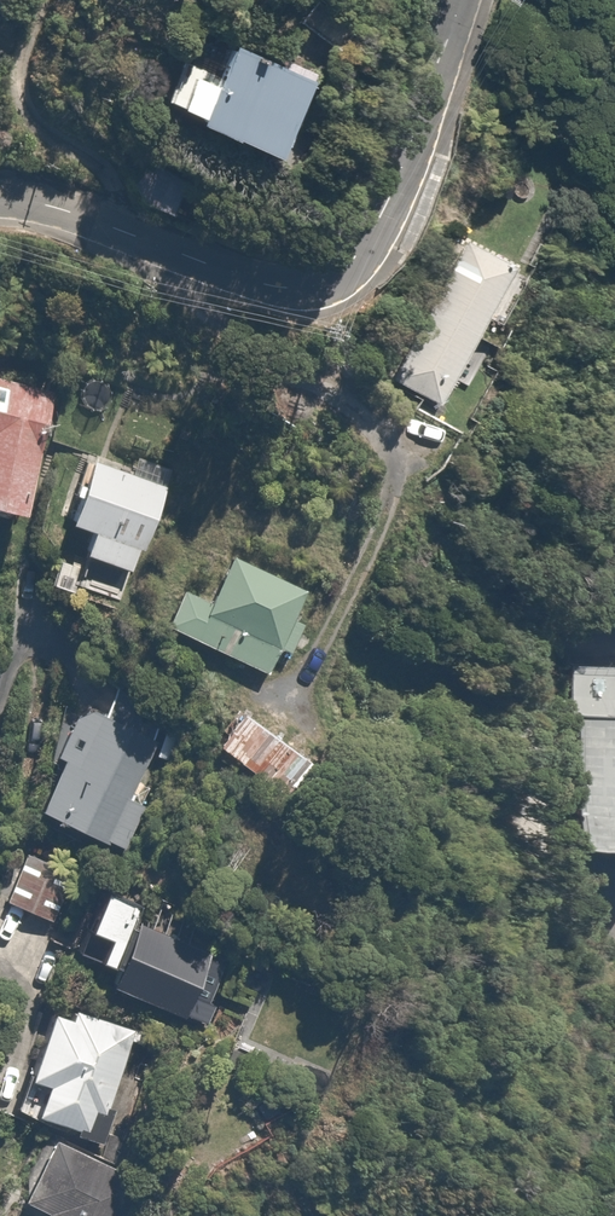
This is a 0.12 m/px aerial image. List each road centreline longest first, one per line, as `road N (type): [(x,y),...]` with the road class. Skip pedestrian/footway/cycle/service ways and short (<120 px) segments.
road 1 (residential): [(0,208),(74,220),(217,279),(315,287),(341,277),(420,141),(466,0)]

